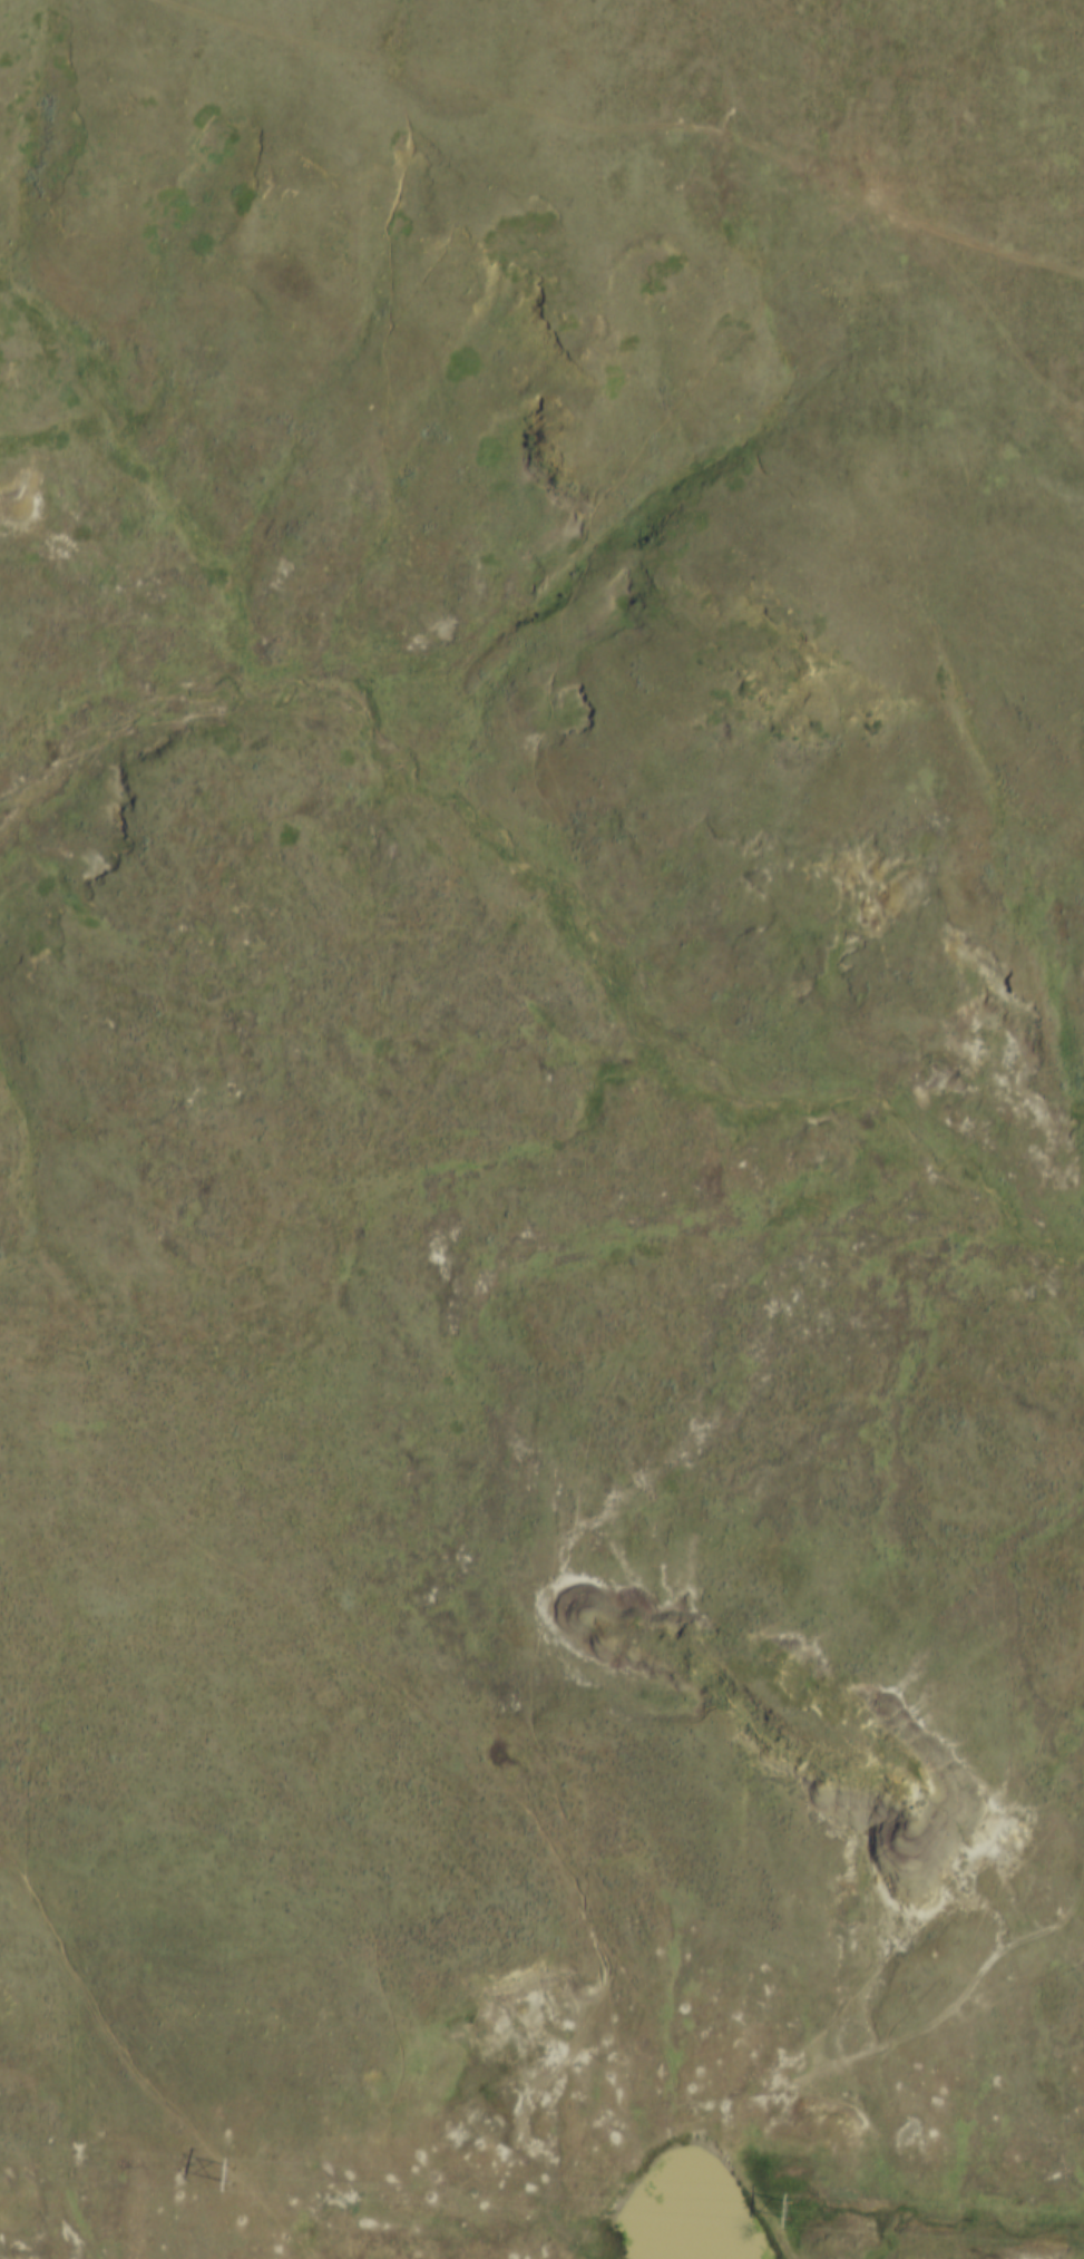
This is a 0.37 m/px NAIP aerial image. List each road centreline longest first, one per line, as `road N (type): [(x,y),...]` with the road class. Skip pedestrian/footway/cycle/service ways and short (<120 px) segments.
road 1 (track): [(1083,275),(988,255),(857,201),(727,134),(580,128),(438,75),(282,40),(153,0)]

